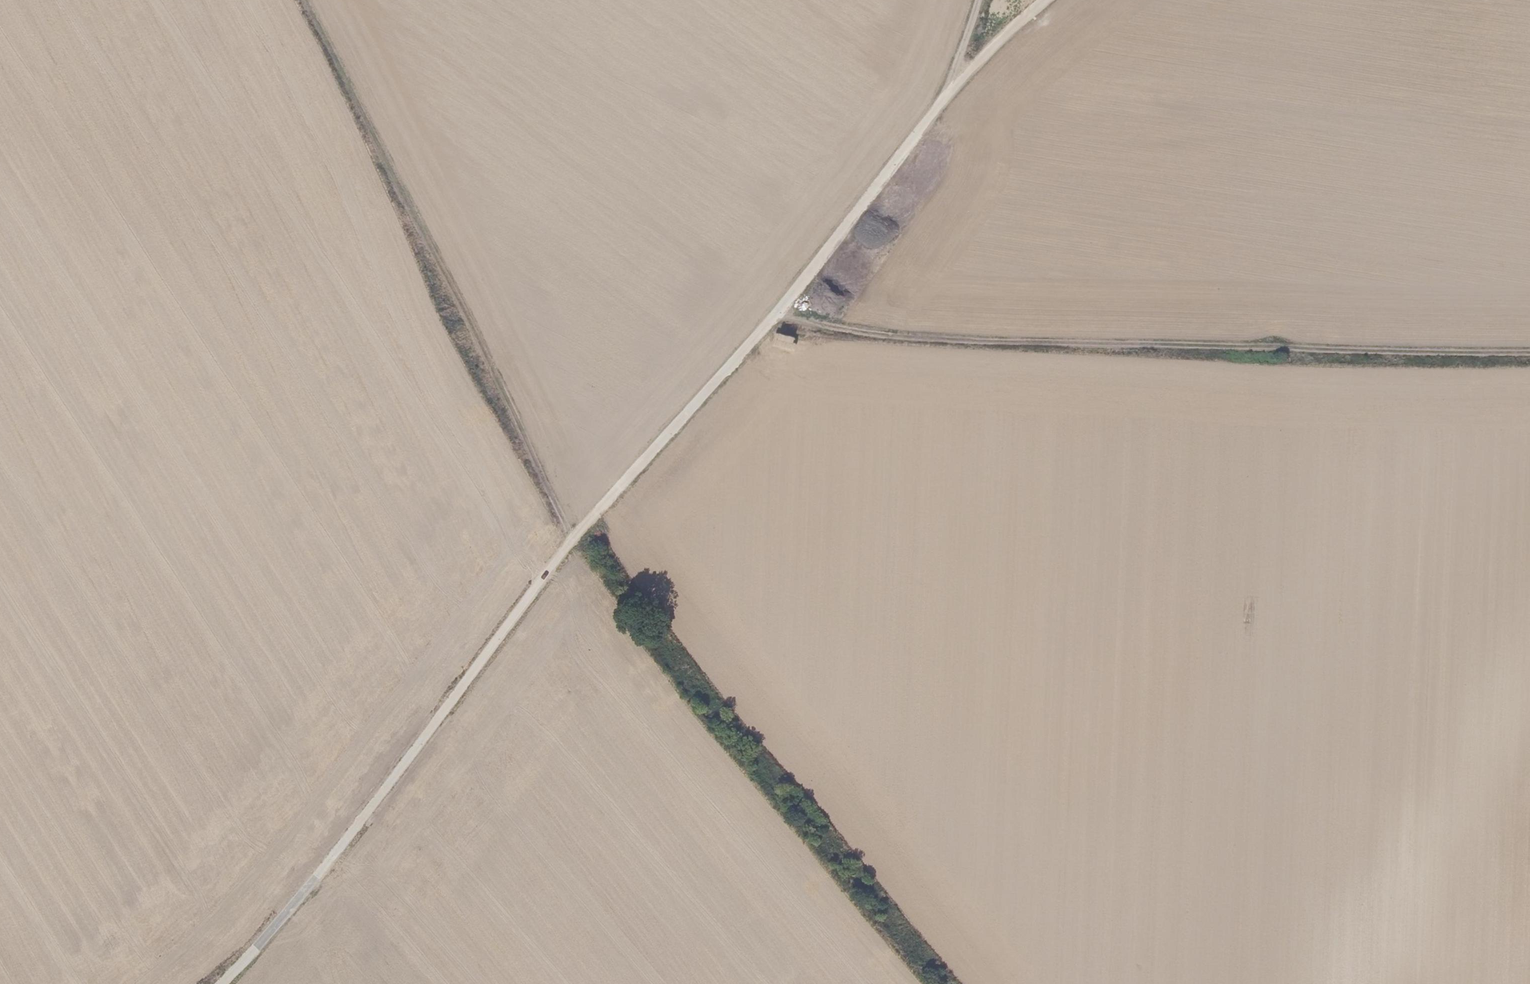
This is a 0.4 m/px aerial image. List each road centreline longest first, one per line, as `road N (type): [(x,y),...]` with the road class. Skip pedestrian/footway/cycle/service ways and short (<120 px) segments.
road 1 (track): [(220,983),(325,867),(574,538),(782,306),(950,92)]
road 2 (track): [(950,92),(1046,0)]

